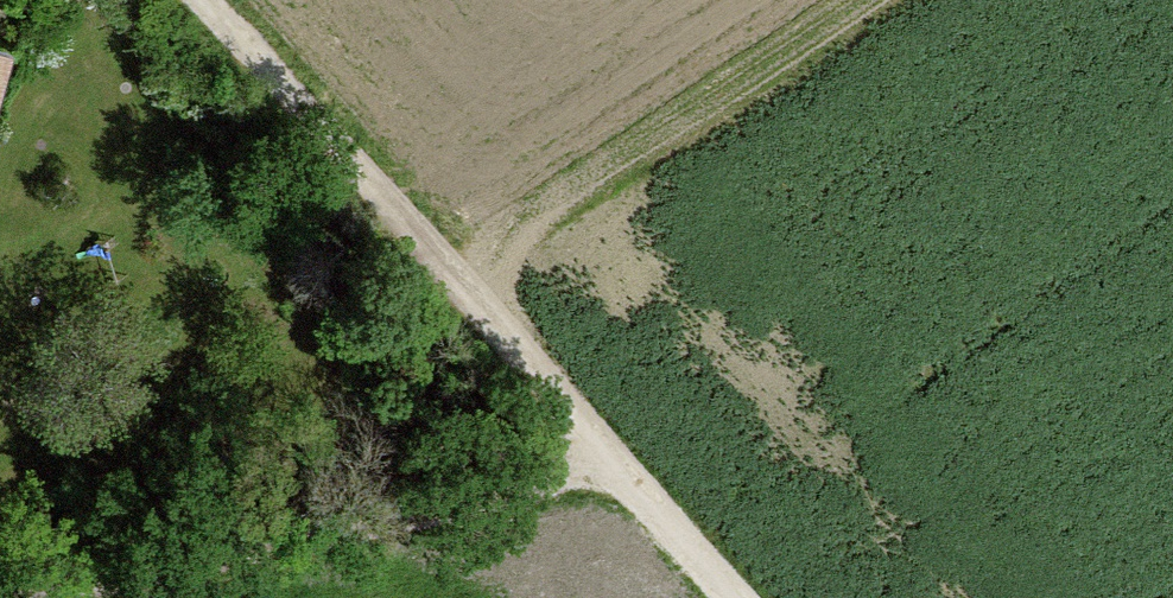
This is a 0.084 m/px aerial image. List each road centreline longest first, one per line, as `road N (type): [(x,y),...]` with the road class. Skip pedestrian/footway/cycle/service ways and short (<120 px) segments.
road 1 (track): [(5,597),(612,468)]
road 2 (track): [(860,0),(438,281)]
road 3 (track): [(193,0),(438,281)]
road 4 (track): [(438,281),(612,468)]
road 5 (track): [(732,597),(612,468)]

